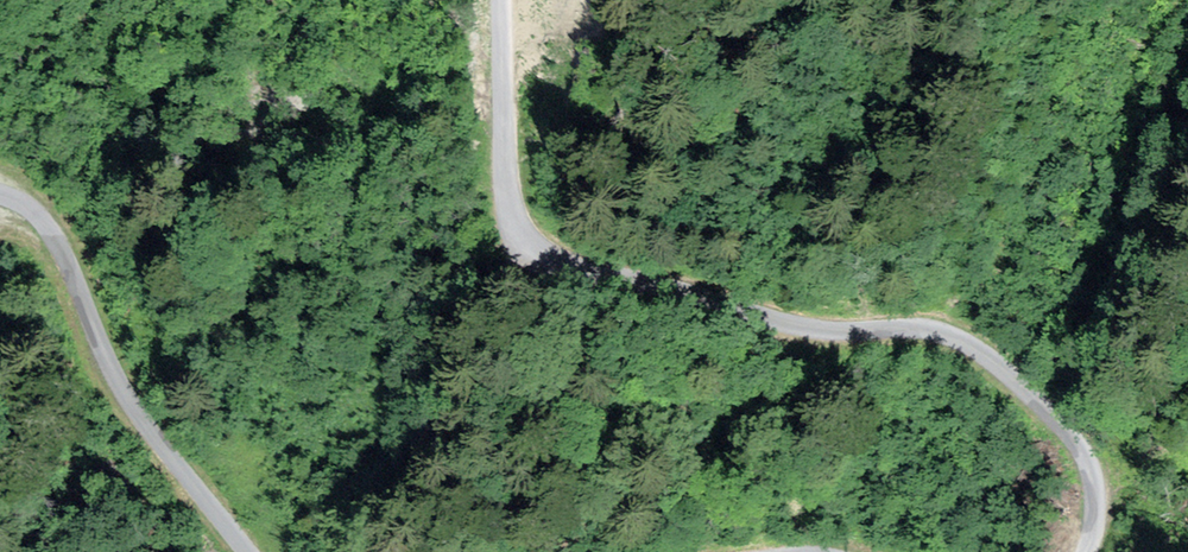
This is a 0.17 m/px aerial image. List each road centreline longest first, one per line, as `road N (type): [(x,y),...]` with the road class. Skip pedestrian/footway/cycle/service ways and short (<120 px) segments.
road 1 (unclassified): [(1086,551),(1100,494),(1094,471),(1024,386),(980,352),(943,333),(901,328),(791,329),(549,256),(518,219),(507,188),(501,0)]
road 2 (unclassified): [(0,197),(32,211),(62,242),(106,359),(246,551)]

